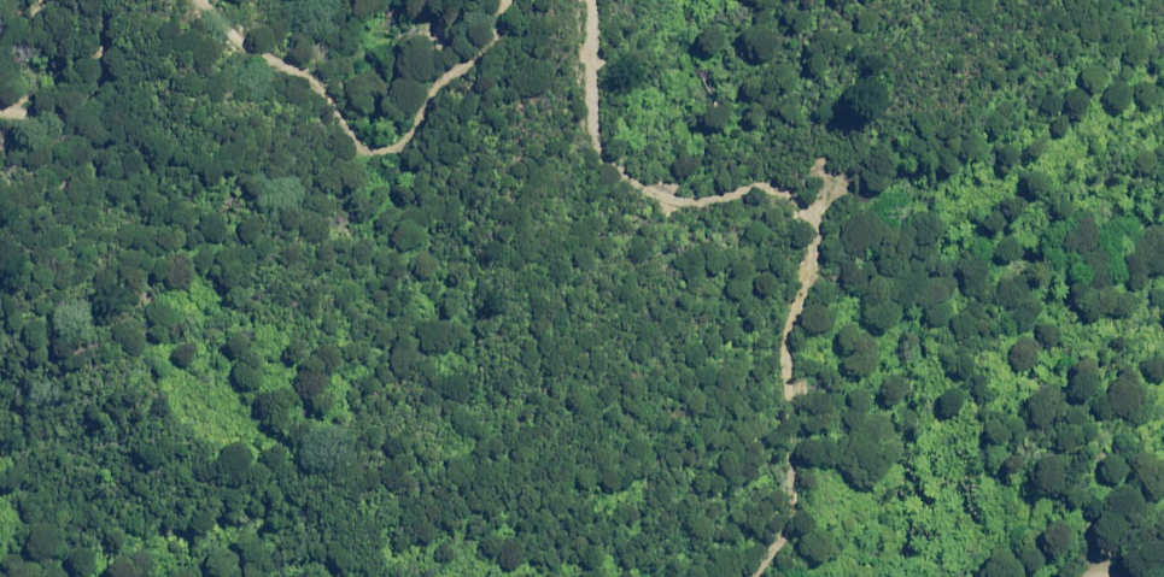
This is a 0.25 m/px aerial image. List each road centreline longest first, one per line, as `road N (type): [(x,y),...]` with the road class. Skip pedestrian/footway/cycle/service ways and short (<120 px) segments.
road 1 (track): [(592,0),(604,154),(684,199),(768,184),(809,209),(819,234),(787,375),(799,447),(799,528),(786,576)]
road 2 (track): [(200,0),(249,46),(304,73),(352,136),(380,139),(431,111),(495,44),(505,0)]
road 3 (track): [(0,103),(78,115),(97,99),(111,0)]

